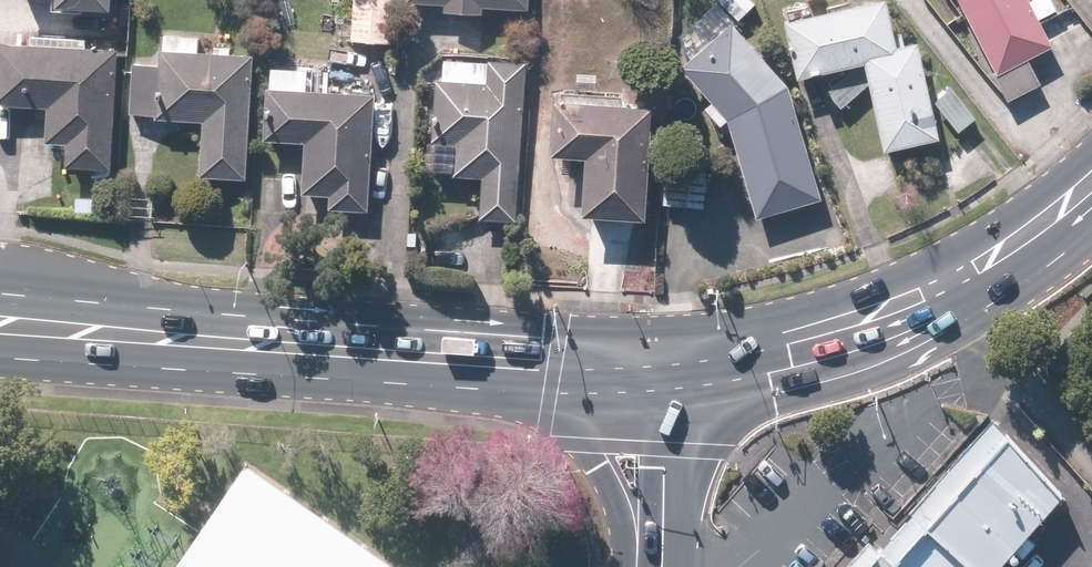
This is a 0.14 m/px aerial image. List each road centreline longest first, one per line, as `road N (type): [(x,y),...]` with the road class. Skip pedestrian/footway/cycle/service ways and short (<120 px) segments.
road 1 (primary): [(0,321),(555,367)]
road 2 (primary): [(1091,184),(983,274),(886,324),(788,354),(664,370)]
road 3 (primary): [(636,566),(617,490),(555,367)]
road 4 (secondary): [(664,370),(657,566)]

